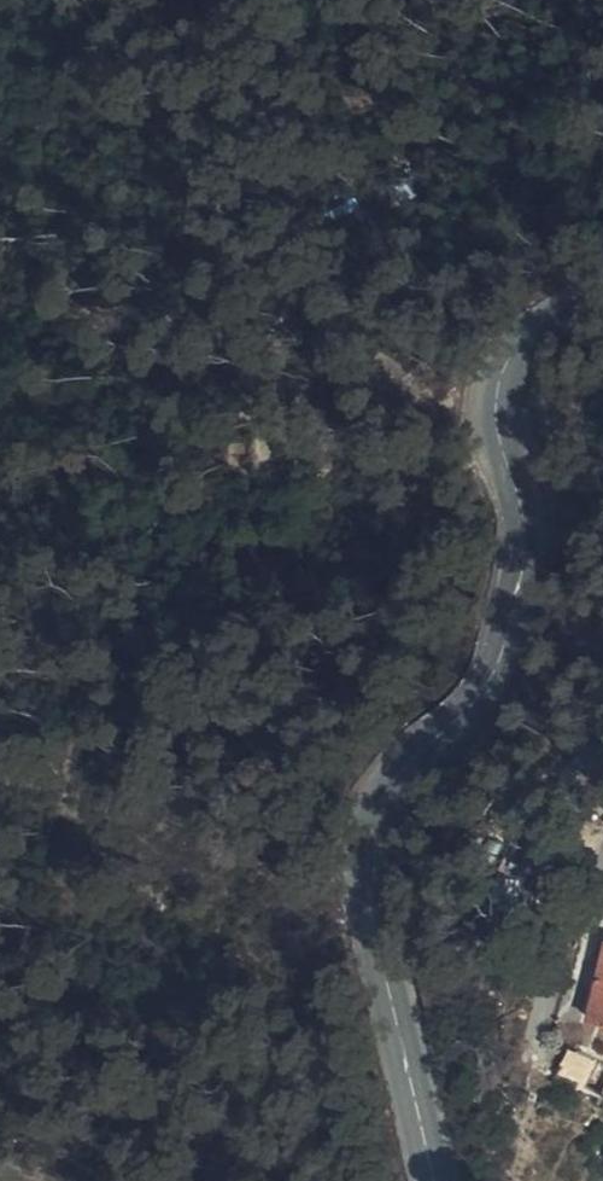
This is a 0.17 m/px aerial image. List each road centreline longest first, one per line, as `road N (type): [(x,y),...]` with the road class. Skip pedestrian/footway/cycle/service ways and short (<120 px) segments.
road 1 (tertiary): [(602,278),(533,331),(498,398),(520,634),(499,682),(380,839),(371,901),(382,981),(428,1180)]
road 2 (residential): [(602,855),(533,1026)]

